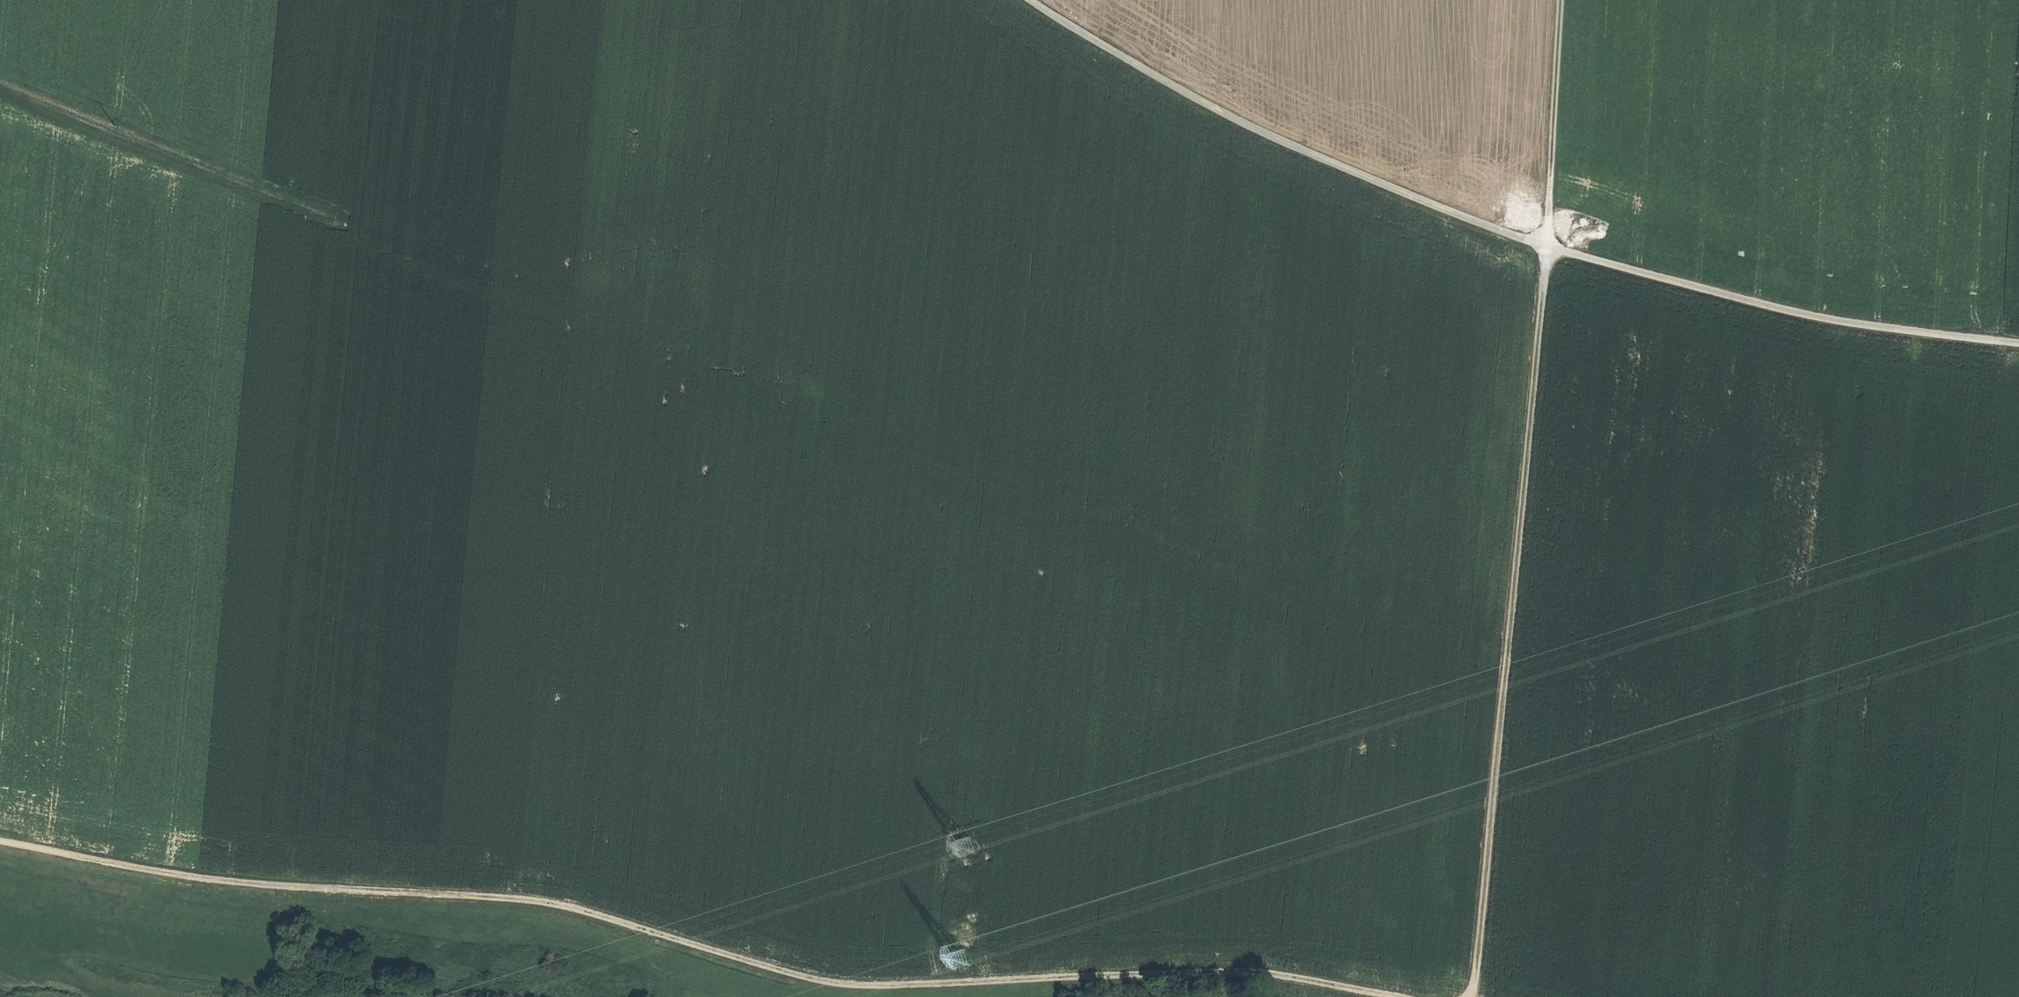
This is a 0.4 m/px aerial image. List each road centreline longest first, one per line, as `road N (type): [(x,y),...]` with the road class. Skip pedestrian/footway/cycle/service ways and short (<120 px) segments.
road 1 (track): [(1408,996),(1254,964),(860,984),(806,977),(514,895),(240,881),(0,838)]
road 2 (track): [(2018,335),(1840,313),(1551,242),(1246,116),(1037,0)]
road 3 (track): [(1467,996),(1551,242),(1563,0)]

